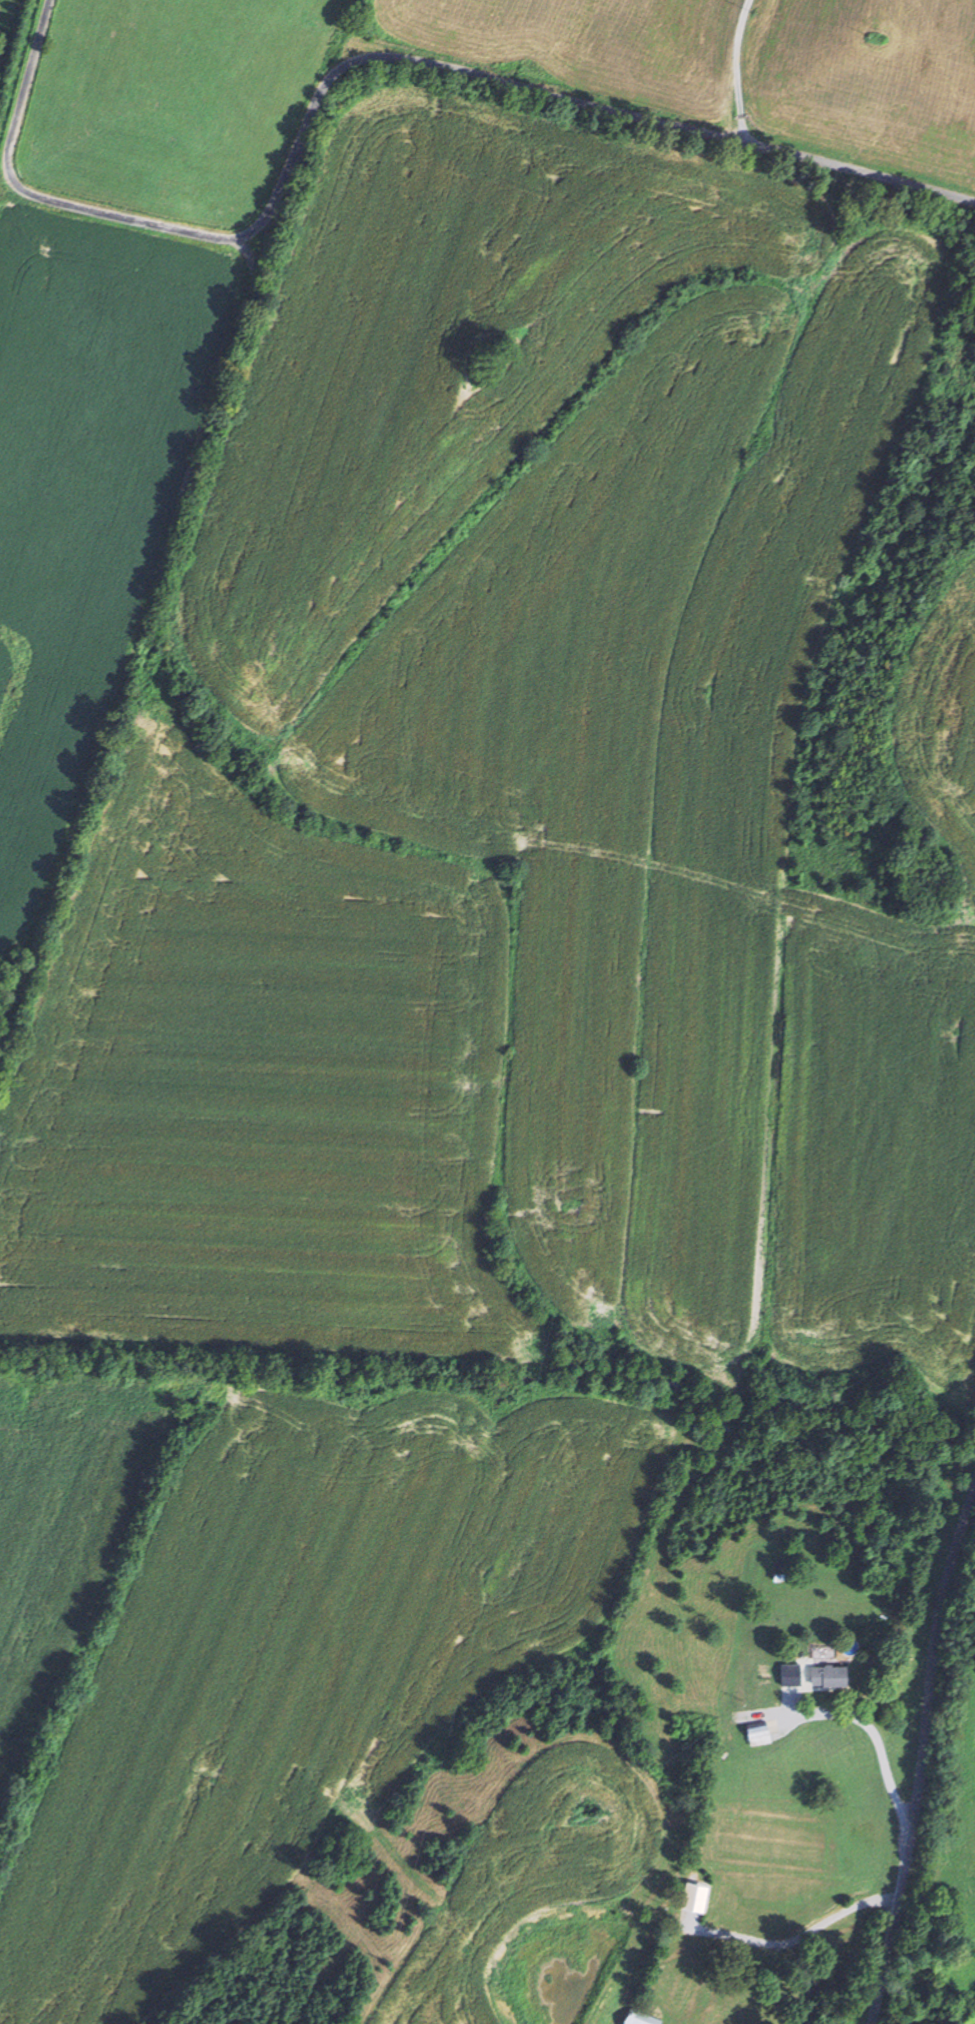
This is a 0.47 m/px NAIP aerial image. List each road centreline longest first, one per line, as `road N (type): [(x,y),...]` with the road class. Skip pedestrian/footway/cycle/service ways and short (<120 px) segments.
road 1 (residential): [(50,0),(9,159),(18,187),(47,202),(218,241),(260,227),(331,82),(382,59),(974,203)]
road 2 (residential): [(0,1052),(258,271)]
road 3 (residential): [(974,1490),(938,1618),(918,1805),(872,2023)]

